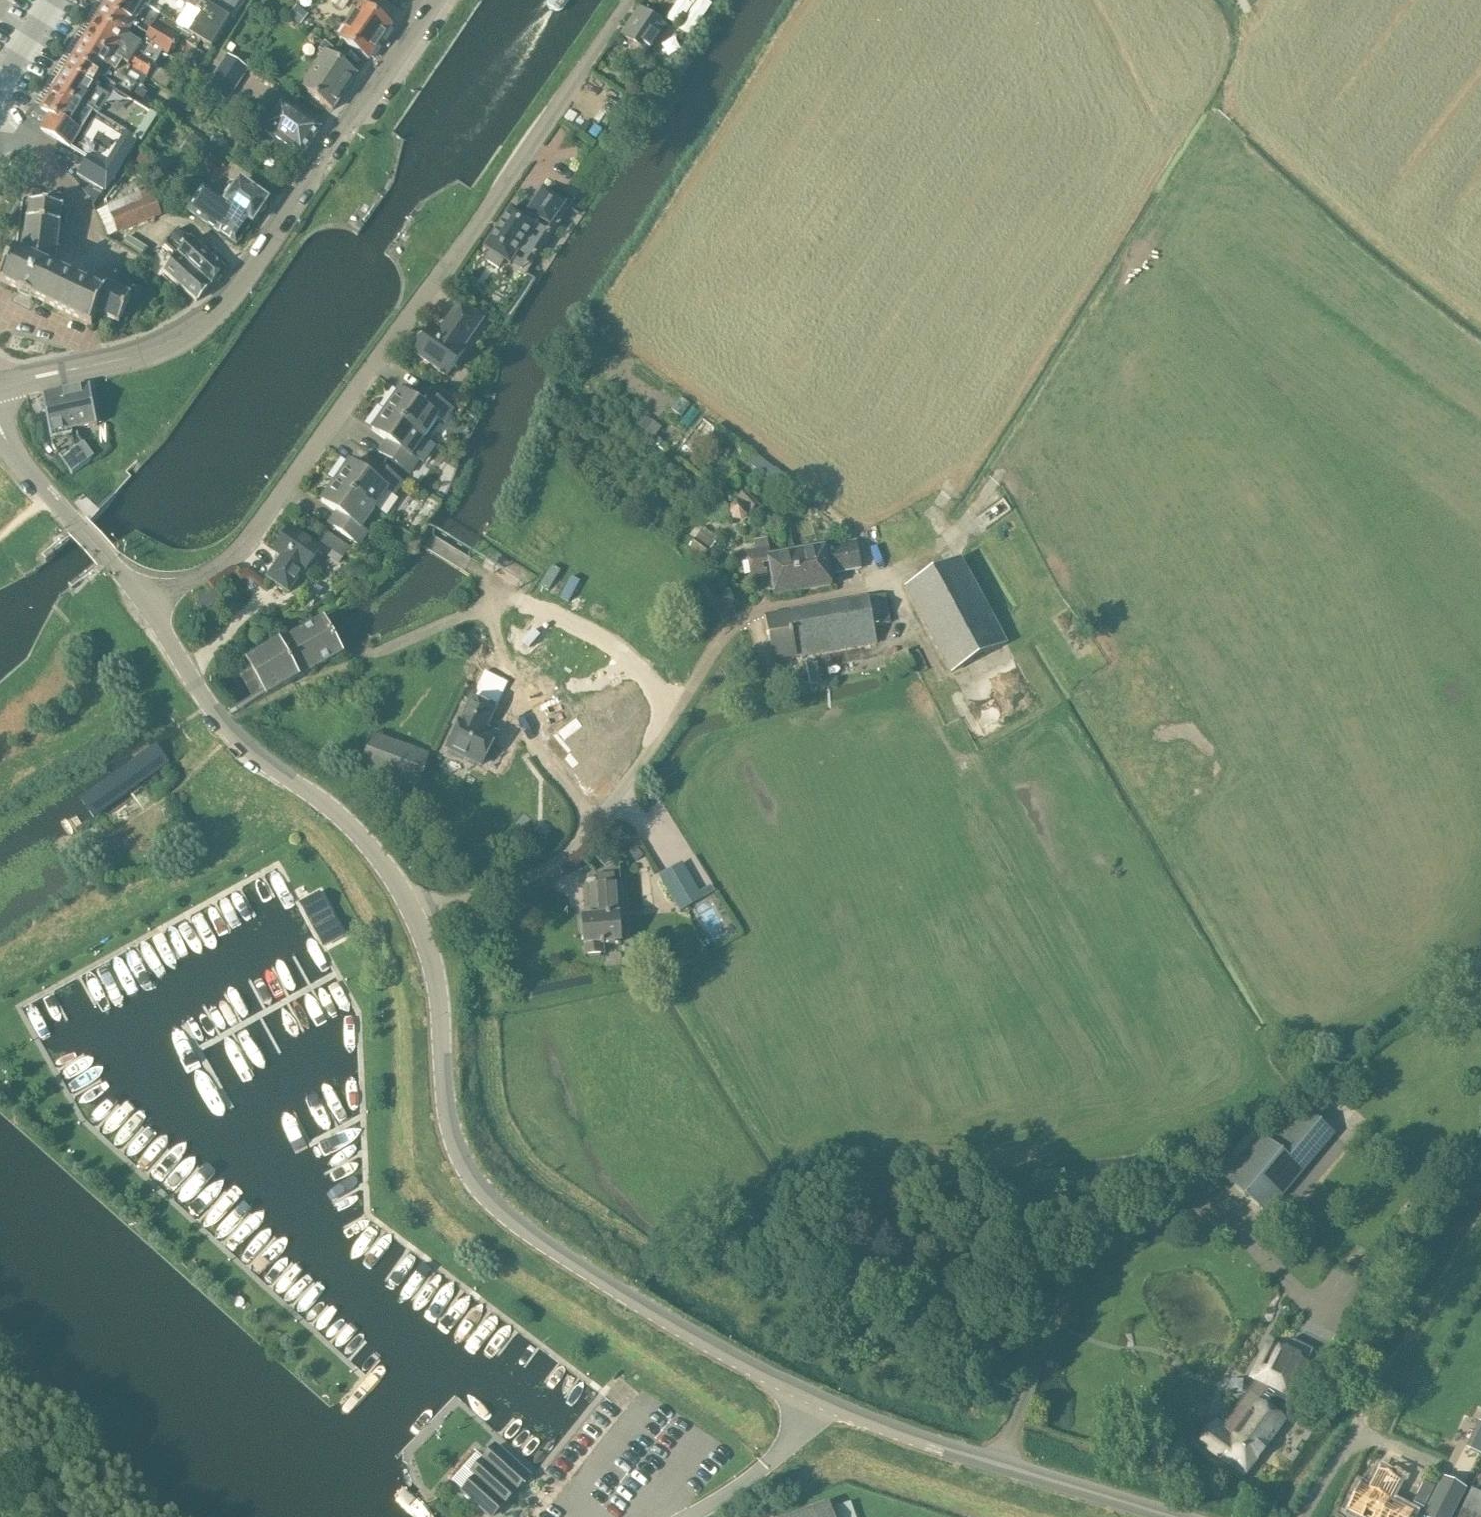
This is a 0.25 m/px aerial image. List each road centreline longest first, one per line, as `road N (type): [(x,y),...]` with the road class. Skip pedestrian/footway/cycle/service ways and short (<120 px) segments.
road 1 (tertiary): [(1166,1516),(824,1405),(512,1224),(474,1190),(452,1150),(441,1102),(441,1012),(413,913)]
road 2 (unclassified): [(143,602),(224,565),(454,260),(632,0)]
road 3 (unclassified): [(413,913),(491,893),(566,855),(738,616),(725,541),(568,441)]
road 4 (secondary): [(64,371),(180,338),(230,298),(433,0)]
road 5 (tertiary): [(413,913),(355,832),(226,731),(143,602)]
road 6 (track): [(427,541),(477,572),(489,604),(247,709)]
road 7 (track): [(489,604),(528,731),(598,820)]
road 8 (tertiary): [(143,602),(14,451)]

